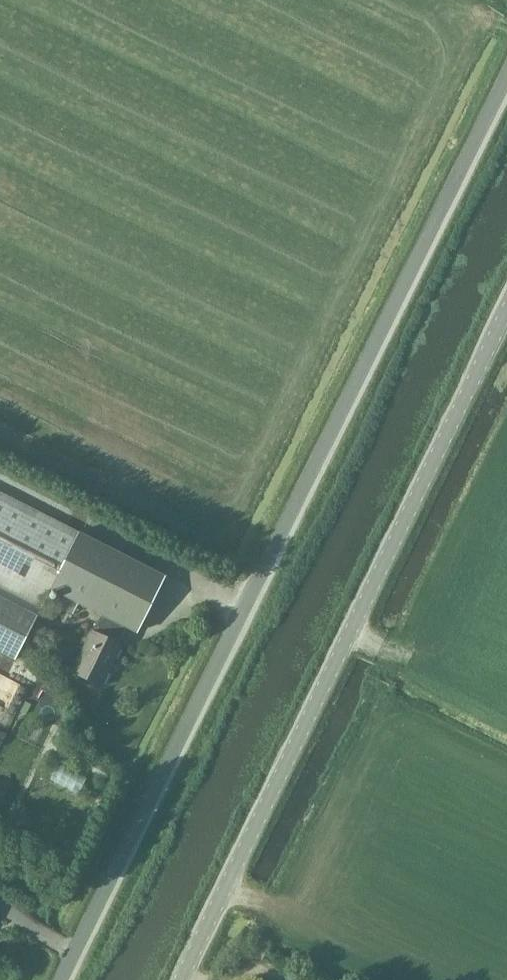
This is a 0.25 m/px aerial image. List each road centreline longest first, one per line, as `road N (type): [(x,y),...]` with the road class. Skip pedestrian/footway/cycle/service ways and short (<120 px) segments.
road 1 (unclassified): [(61,979),(506,79)]
road 2 (tertiary): [(180,979),(506,308)]

